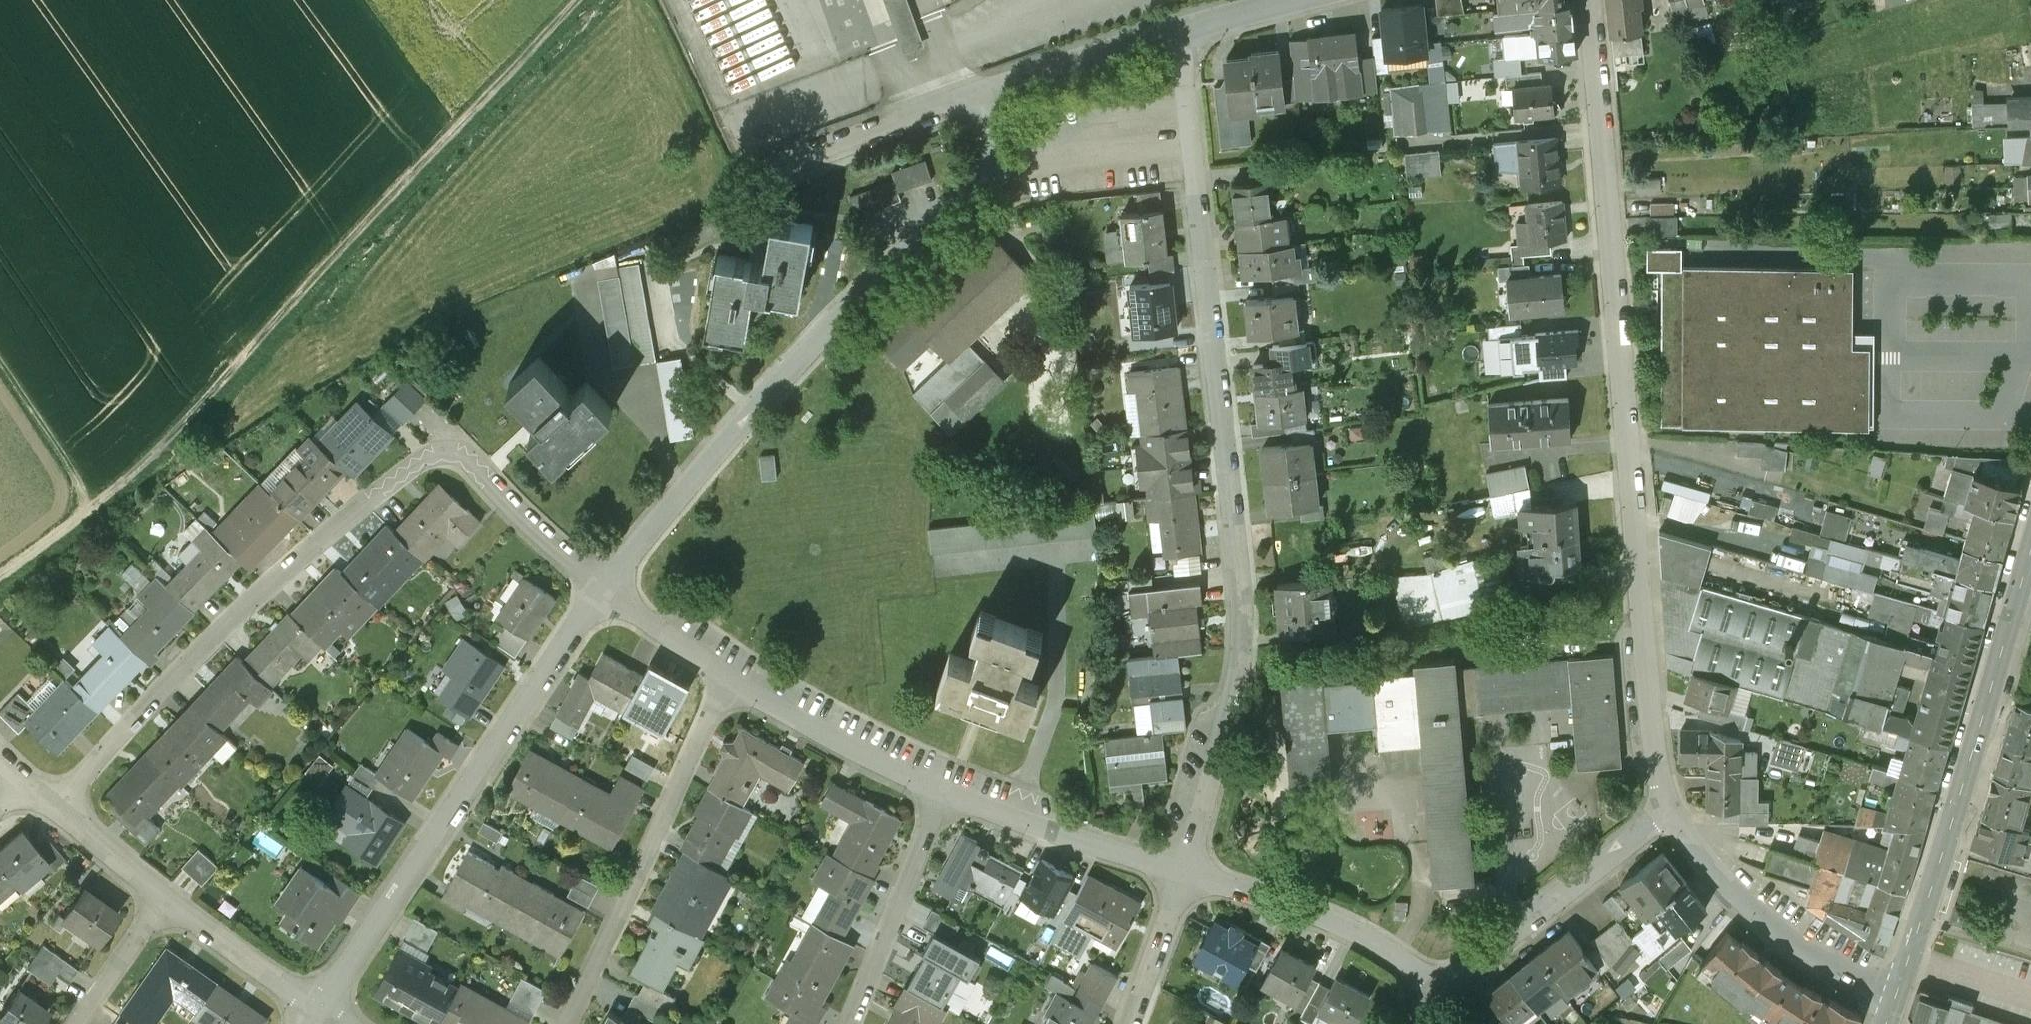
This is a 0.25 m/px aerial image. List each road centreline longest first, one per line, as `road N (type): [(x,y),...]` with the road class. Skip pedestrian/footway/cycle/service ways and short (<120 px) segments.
road 1 (residential): [(1179,31),(1243,623),(1233,695),(1181,871)]
road 2 (track): [(0,580),(165,455),(580,0)]
road 3 (residential): [(1669,810),(1651,735),(1591,0)]
road 4 (residential): [(604,589),(468,460),(430,456),(225,627),(55,809)]
road 5 (residential): [(604,589),(780,380),(971,187),(998,151),(992,94)]
road 6 (residential): [(321,1010),(604,589)]
road 7 (secondary): [(2030,551),(1898,993)]
road 8 (residential): [(728,675),(566,1023)]
road 9 (residential): [(321,1010),(55,809)]
road 10 (residential): [(1898,993),(1784,930),(1706,861),(1669,810)]
road 11 (residential): [(1441,991),(1669,810)]
road 12 (residential): [(1441,991),(1346,926),(1181,871)]
road 13 (residential): [(742,186),(992,94)]
road 14 (residential): [(852,1023),(946,788)]
road 15 (residential): [(1181,871),(946,788)]
road 16 (residential): [(946,788),(728,675)]
road 17 (residential): [(992,94),(1179,31)]
road 18 (track): [(99,507),(0,361)]
road 19 (residential): [(1181,871),(1128,1023)]
road 20 (residential): [(728,675),(604,589)]
road 21 (residential): [(1179,31),(1302,0)]

